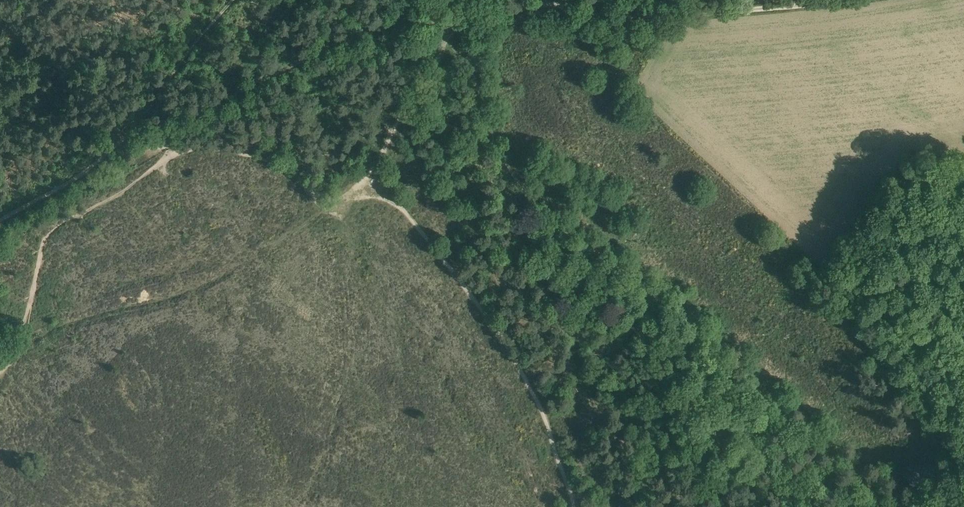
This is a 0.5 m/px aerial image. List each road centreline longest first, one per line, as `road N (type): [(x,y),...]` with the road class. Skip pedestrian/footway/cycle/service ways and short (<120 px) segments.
road 1 (track): [(830,0),(630,16),(537,2),(449,22)]
road 2 (track): [(131,134),(0,220)]

